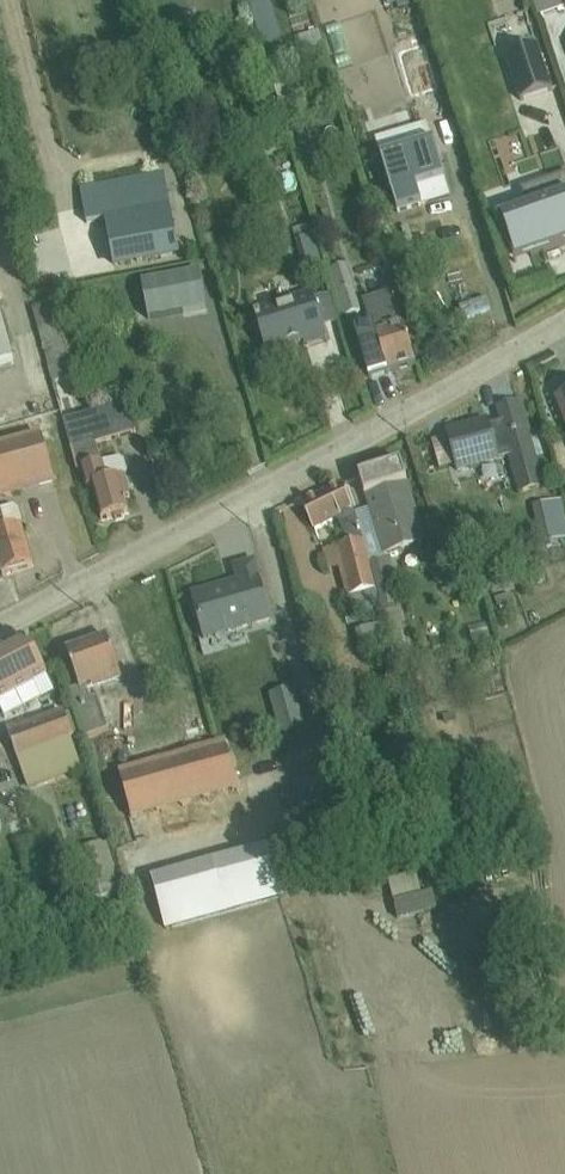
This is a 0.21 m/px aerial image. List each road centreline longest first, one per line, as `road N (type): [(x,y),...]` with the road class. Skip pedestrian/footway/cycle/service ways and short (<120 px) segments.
road 1 (tertiary): [(564,329),(250,507),(0,634)]

